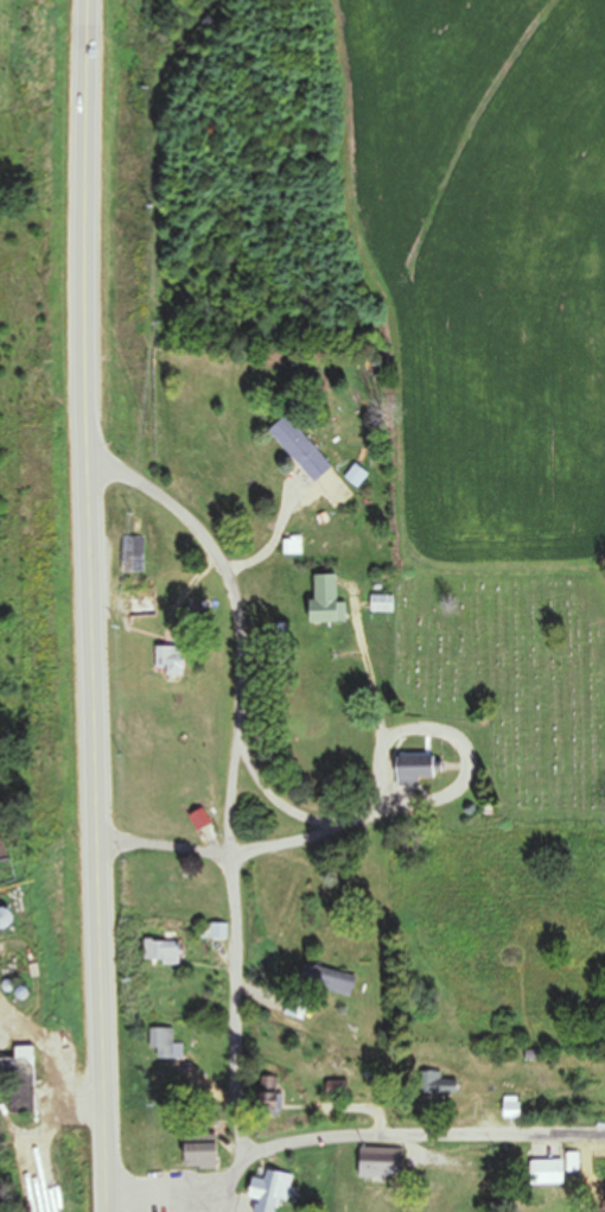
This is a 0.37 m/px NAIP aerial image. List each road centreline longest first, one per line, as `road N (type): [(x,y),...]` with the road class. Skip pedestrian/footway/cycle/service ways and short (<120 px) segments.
road 1 (primary): [(107,1211),(85,0)]
road 2 (residential): [(107,1203),(200,1192),(243,1162),(330,1140),(604,1139)]
road 3 (residential): [(236,857),(240,613),(228,573),(167,499),(88,462)]
road 4 (residential): [(380,812),(380,754),(405,730),(457,738),(471,753),(469,774),(438,799),(236,857)]
road 5 (residential): [(243,1162),(236,857)]
road 6 (residential): [(344,827),(307,820),(266,794),(237,732)]
road 7 (residential): [(236,857),(97,842)]

